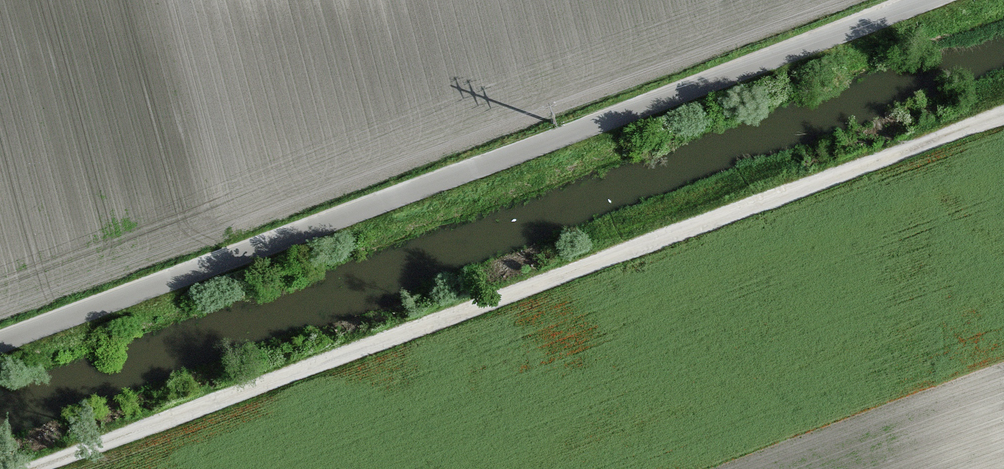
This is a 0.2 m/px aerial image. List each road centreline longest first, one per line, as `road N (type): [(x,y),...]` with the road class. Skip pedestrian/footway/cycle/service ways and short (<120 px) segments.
road 1 (track): [(1003,116),(26,468)]
road 2 (unclassified): [(932,0),(0,344)]

